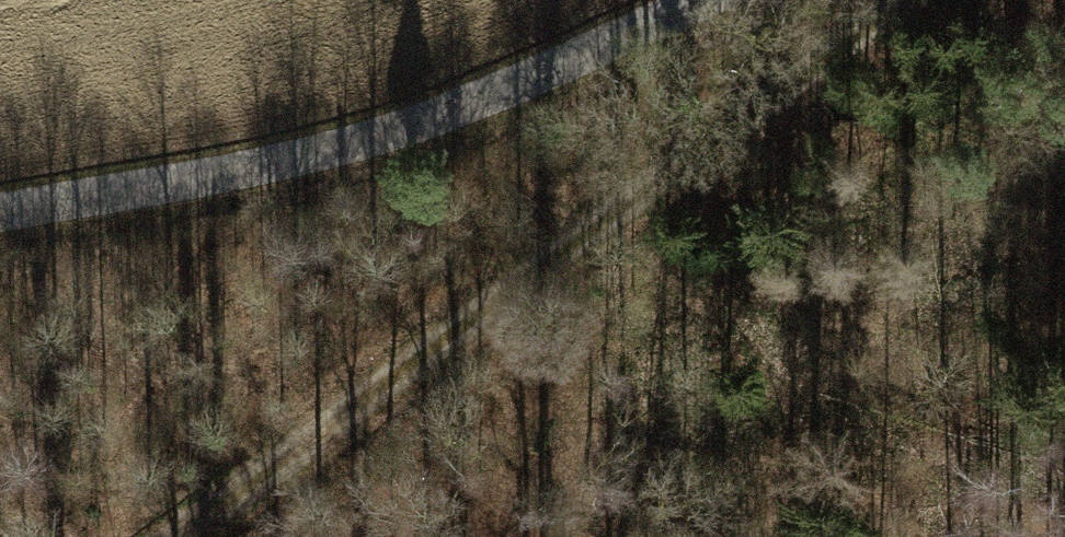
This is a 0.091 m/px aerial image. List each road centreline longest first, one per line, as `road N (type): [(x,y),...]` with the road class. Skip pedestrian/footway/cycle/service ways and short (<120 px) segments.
road 1 (track): [(186,536),(846,0)]
road 2 (unclassified): [(0,211),(356,154),(700,0)]

